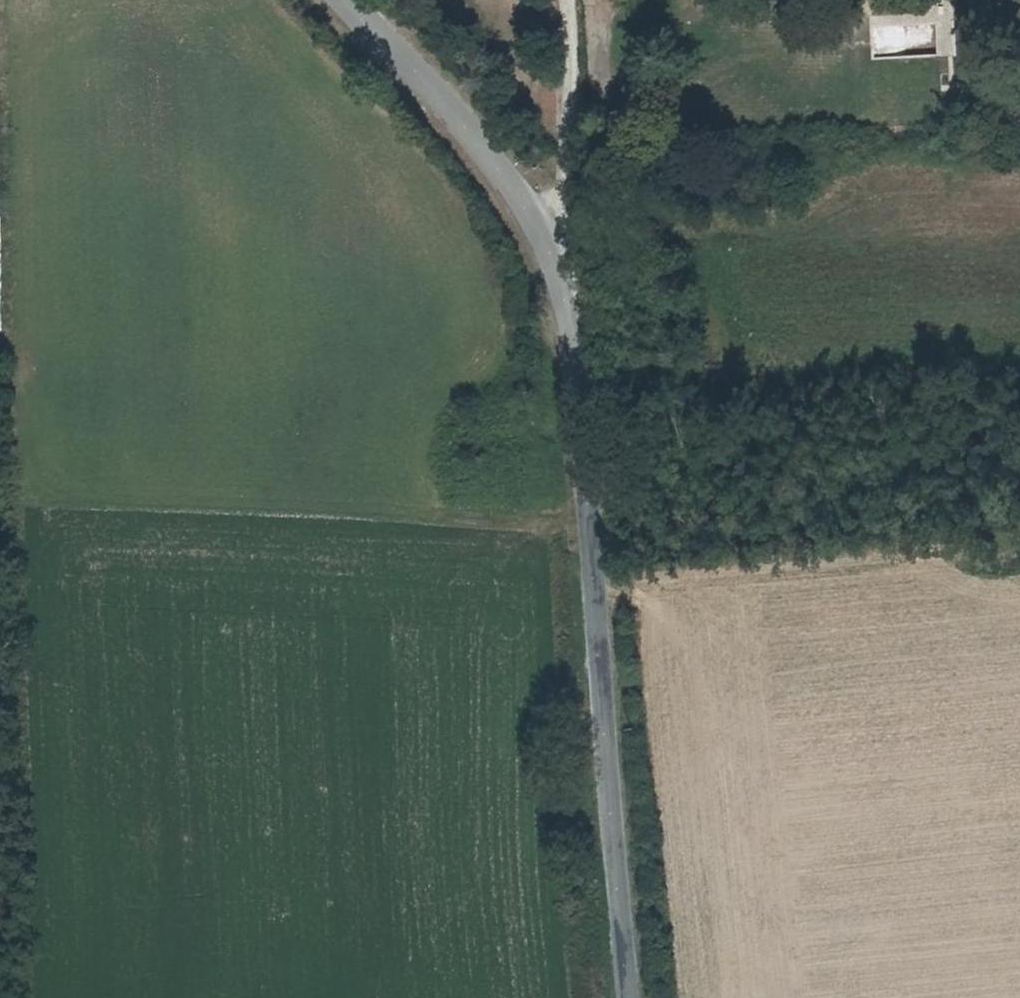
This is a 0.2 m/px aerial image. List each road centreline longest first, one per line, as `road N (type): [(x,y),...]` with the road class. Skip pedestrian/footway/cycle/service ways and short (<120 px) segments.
road 1 (tertiary): [(363,0),(523,202),(574,330),(636,997)]

